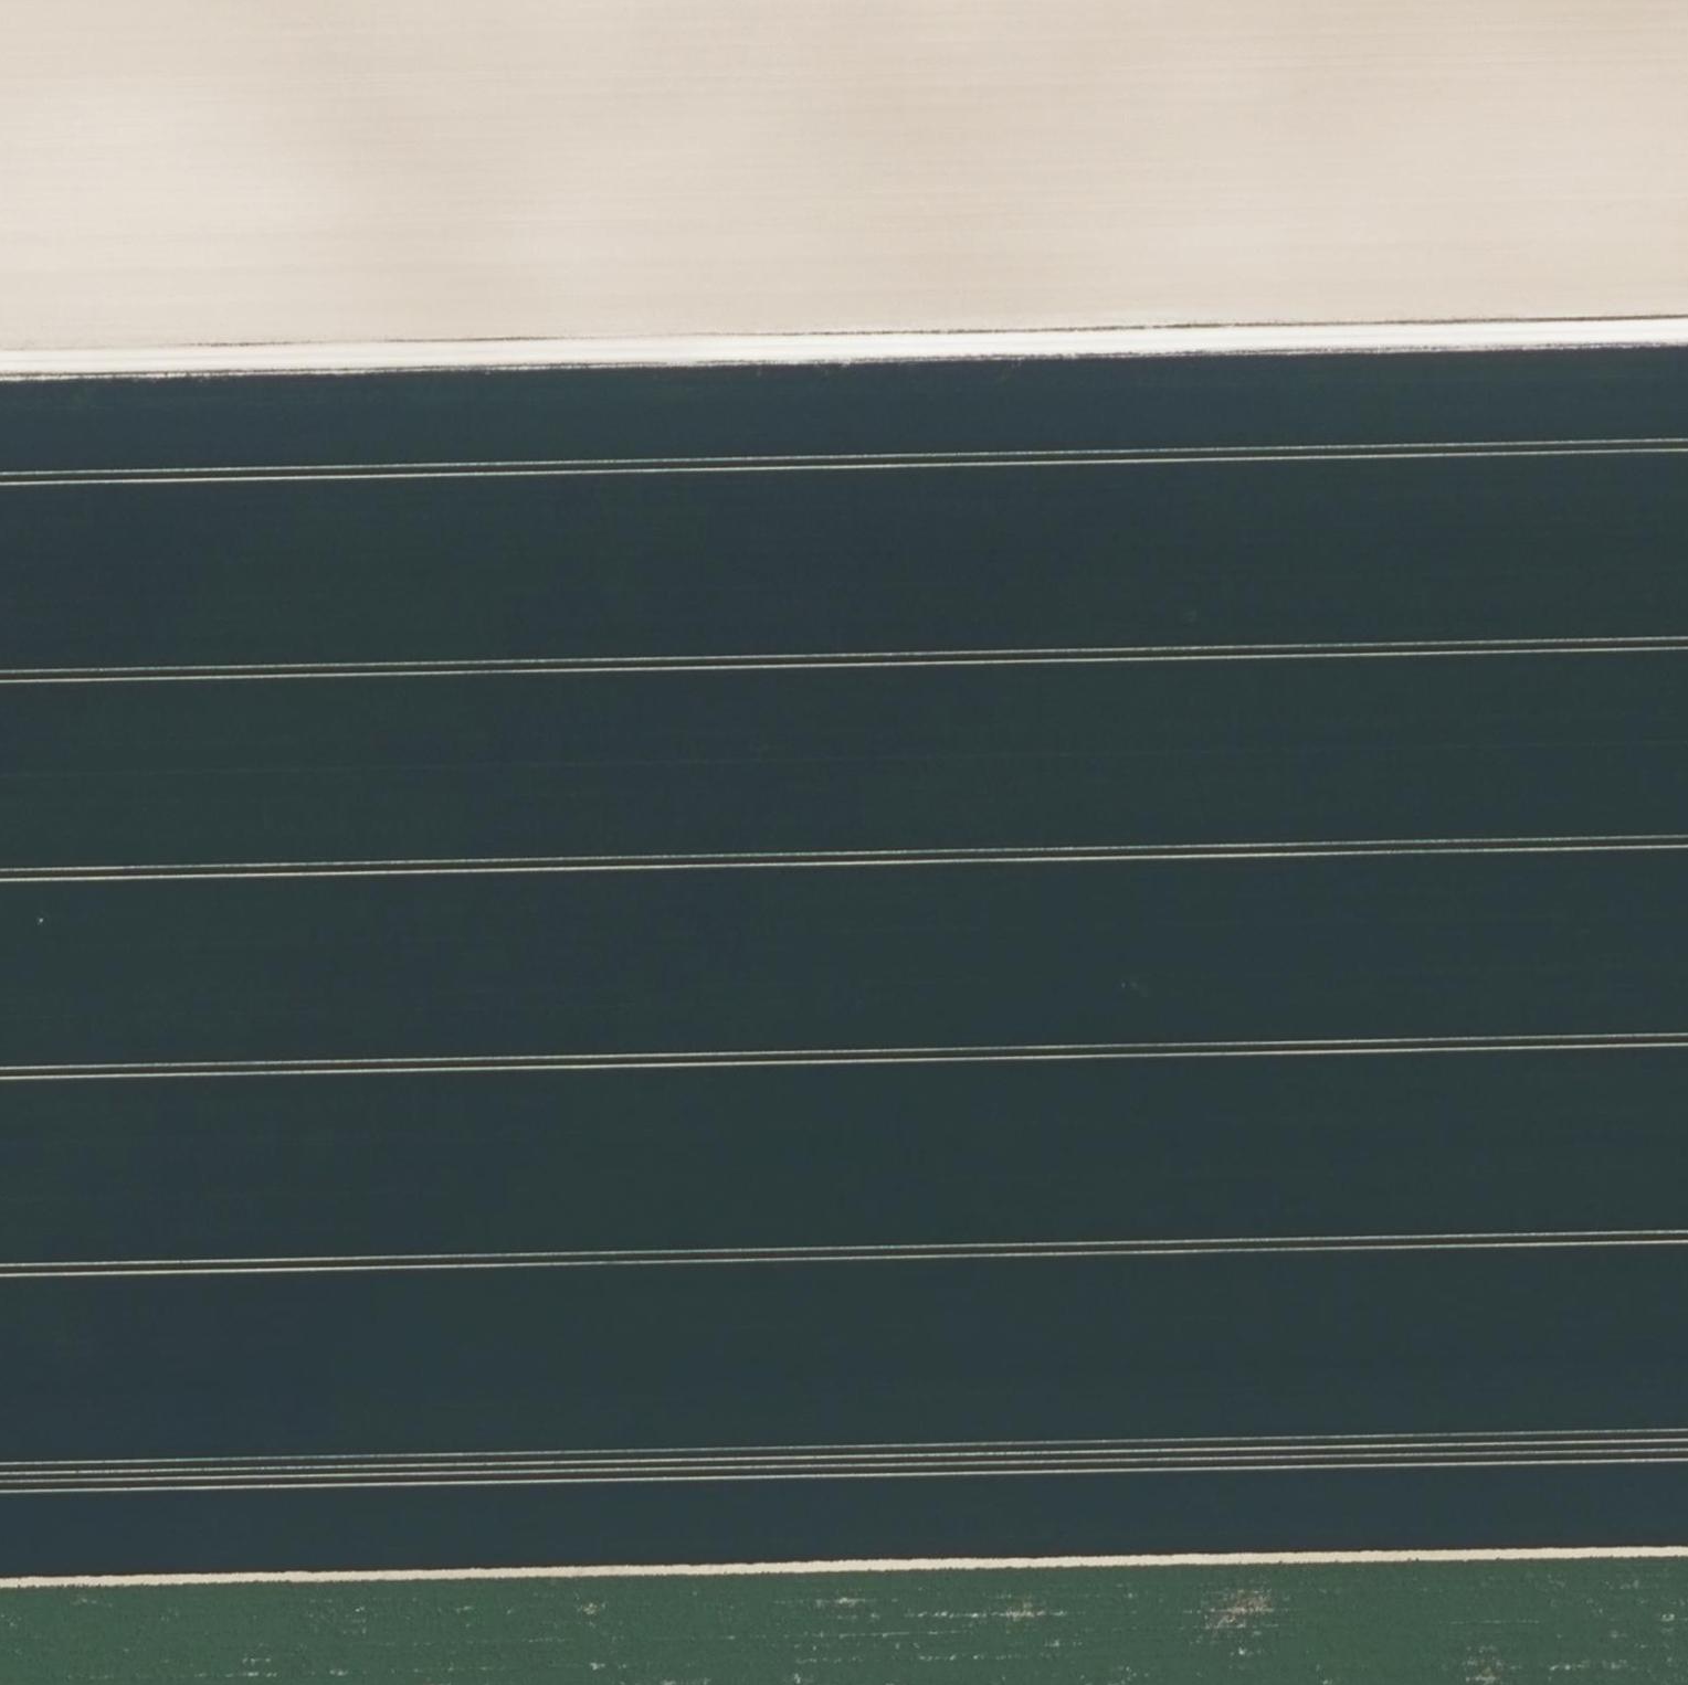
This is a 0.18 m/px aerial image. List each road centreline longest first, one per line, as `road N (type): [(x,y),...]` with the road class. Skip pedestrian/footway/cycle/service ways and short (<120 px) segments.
road 1 (track): [(0,366),(1687,335)]

